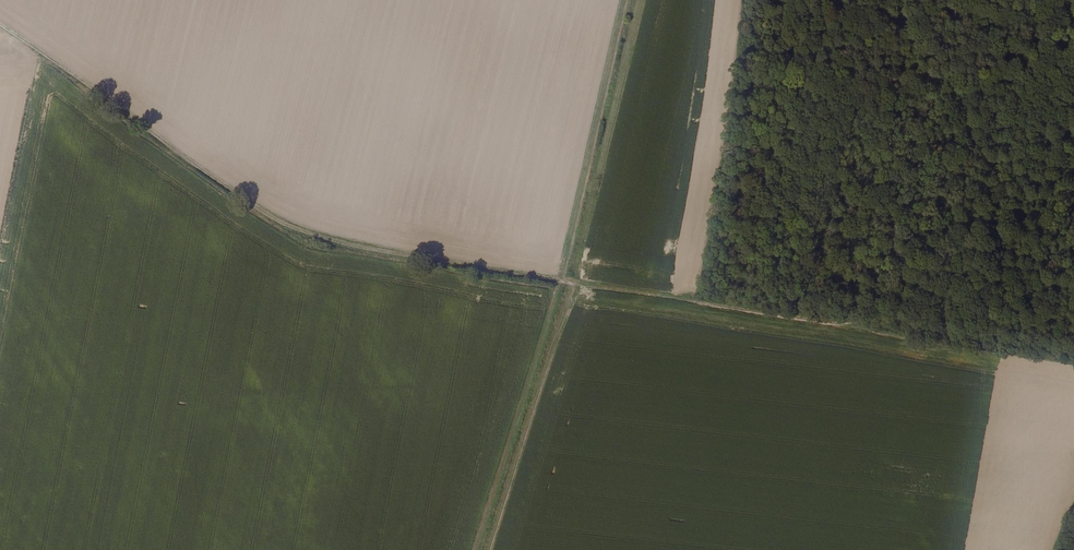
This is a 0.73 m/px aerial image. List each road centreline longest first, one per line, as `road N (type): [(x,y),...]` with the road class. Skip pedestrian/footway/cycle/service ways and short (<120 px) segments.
road 1 (track): [(0,24),(253,204),(320,235),(1073,364)]
road 2 (track): [(474,549),(559,280),(625,0)]

